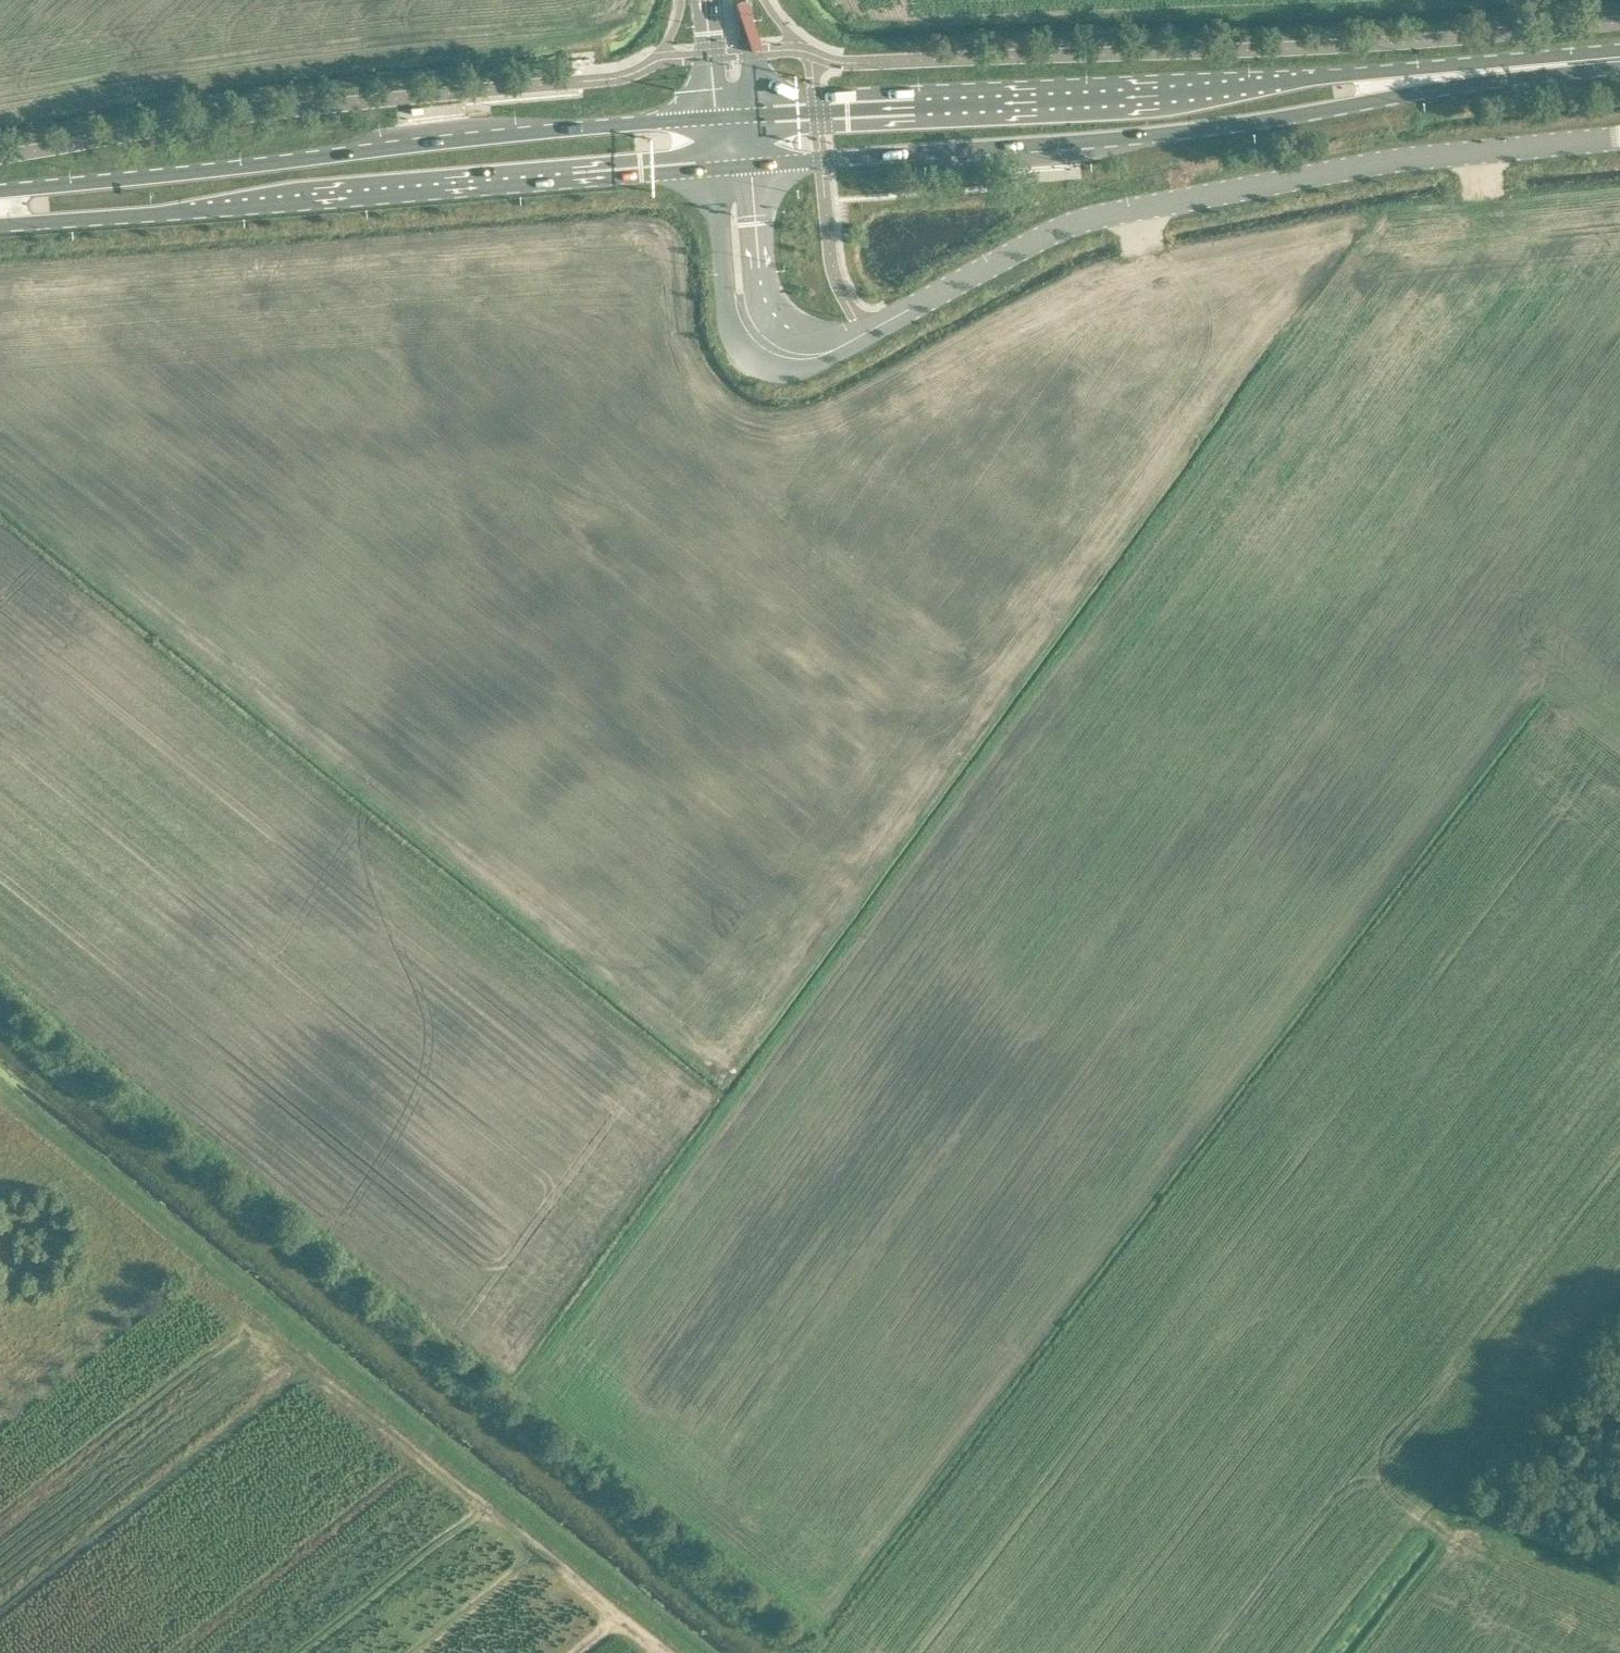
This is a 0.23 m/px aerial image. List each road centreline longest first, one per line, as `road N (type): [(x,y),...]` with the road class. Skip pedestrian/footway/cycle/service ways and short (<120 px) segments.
road 1 (unclassified): [(782,351),(842,349),(1043,235),(1104,214),(1351,166),(1619,134)]
road 2 (primary): [(762,163),(1238,123),(1569,62)]
road 3 (primary): [(1569,62),(759,111)]
road 4 (primary): [(0,220),(711,164)]
road 5 (primary): [(707,115),(0,189)]
road 6 (unclassified): [(711,164),(729,308),(742,328),(782,351)]
road 7 (unclassified): [(782,351),(767,291),(762,163)]

